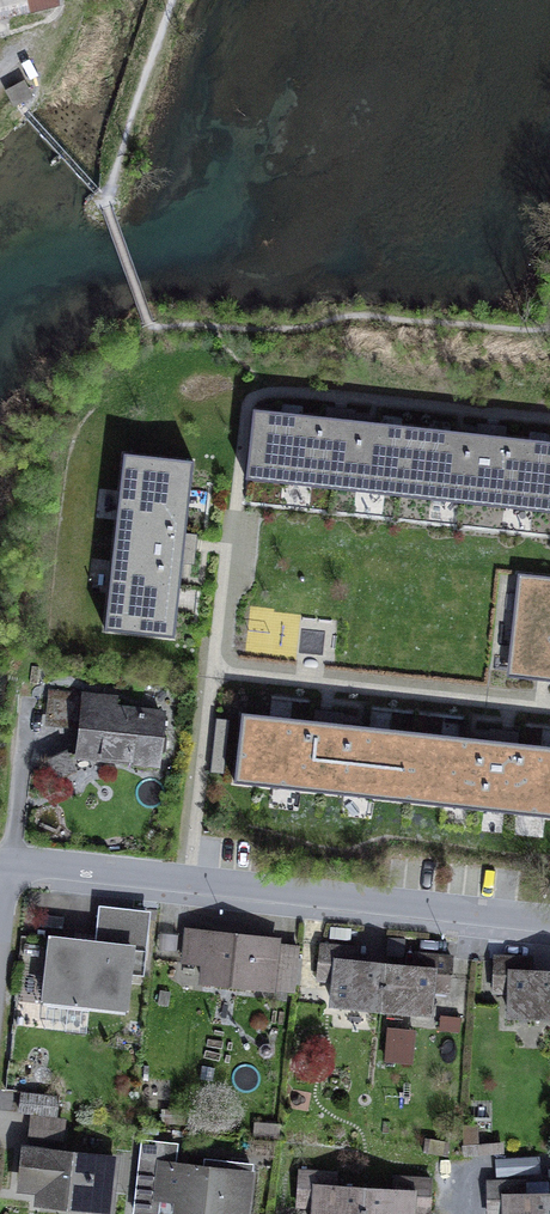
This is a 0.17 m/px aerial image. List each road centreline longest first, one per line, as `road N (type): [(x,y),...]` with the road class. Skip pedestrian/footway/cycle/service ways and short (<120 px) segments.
road 1 (residential): [(549,920),(8,861)]

